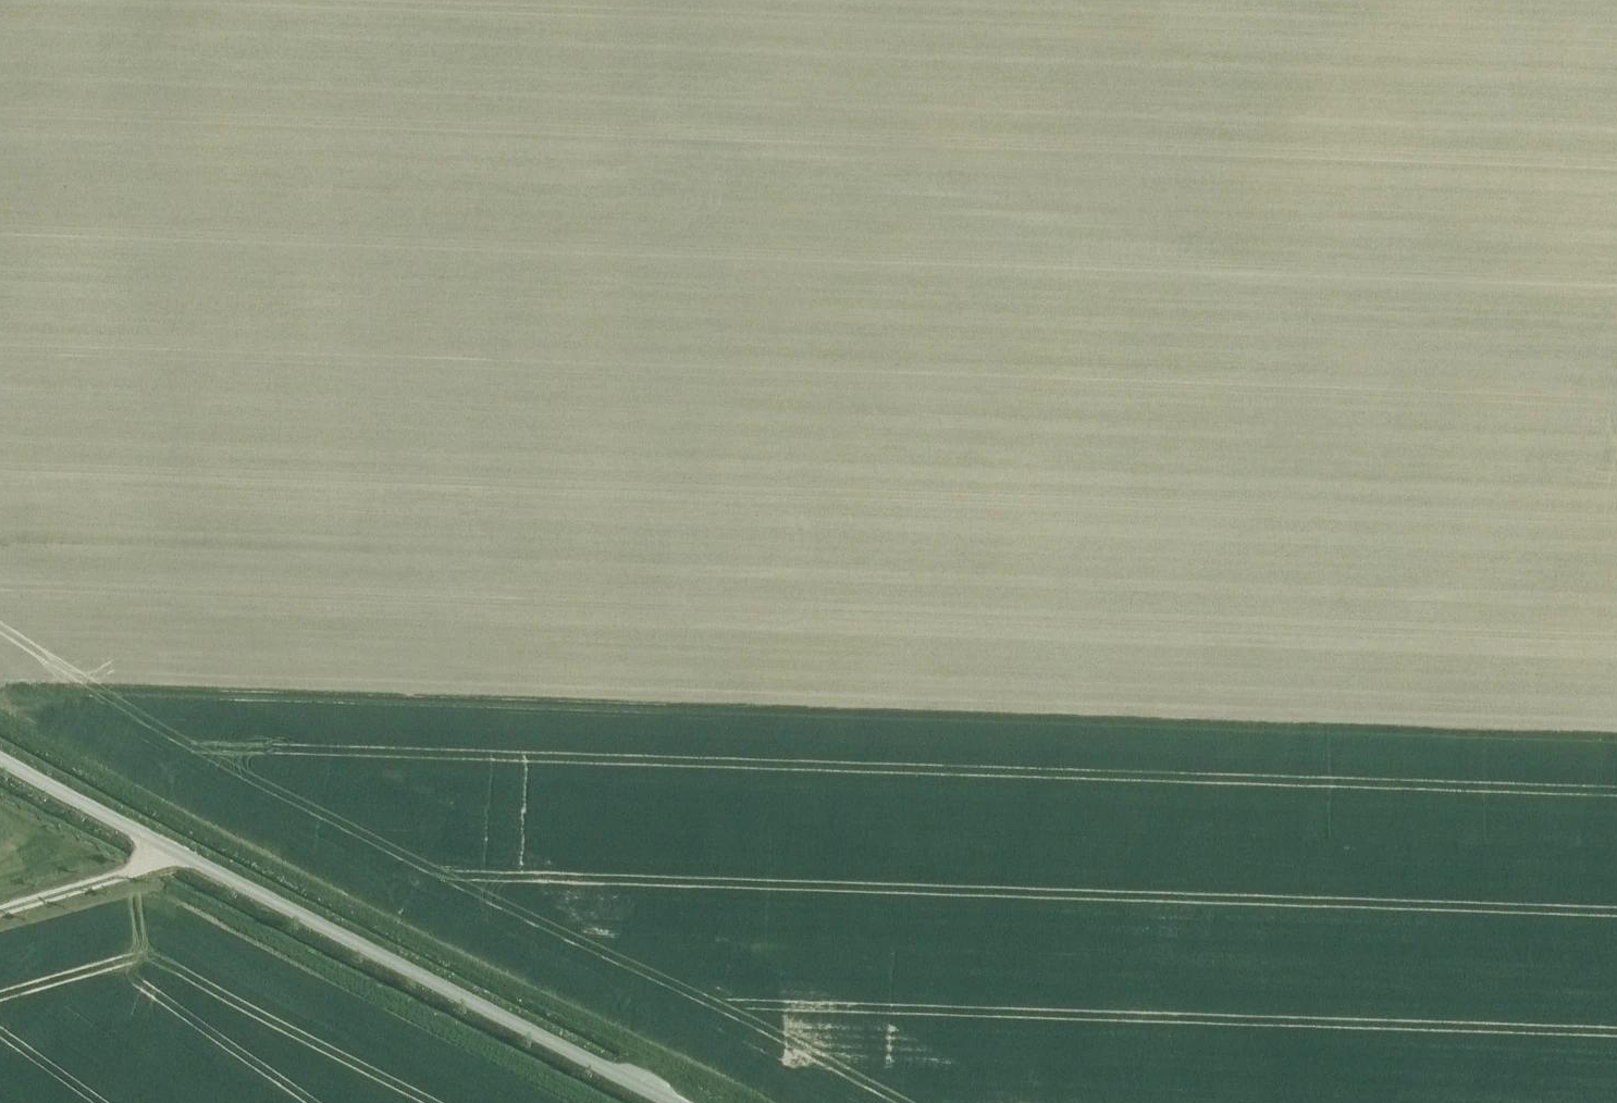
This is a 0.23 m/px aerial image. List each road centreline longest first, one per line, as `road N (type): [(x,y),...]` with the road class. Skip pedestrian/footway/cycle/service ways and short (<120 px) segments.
road 1 (tertiary): [(664,1102),(0,762)]

